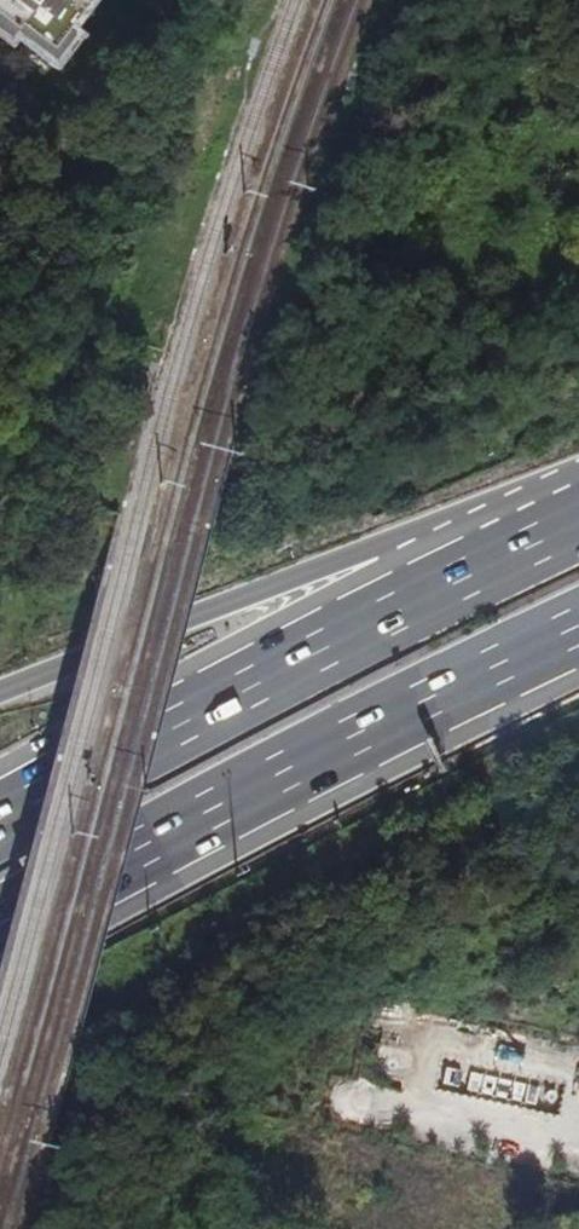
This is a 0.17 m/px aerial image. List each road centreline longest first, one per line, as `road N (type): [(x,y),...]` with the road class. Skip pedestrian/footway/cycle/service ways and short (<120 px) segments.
road 1 (motorway): [(0,916),(201,809),(578,637)]
road 2 (motorway): [(402,601),(0,815)]
road 3 (motorway): [(402,601),(290,581),(0,696)]
road 4 (motorway): [(578,522),(402,601)]

